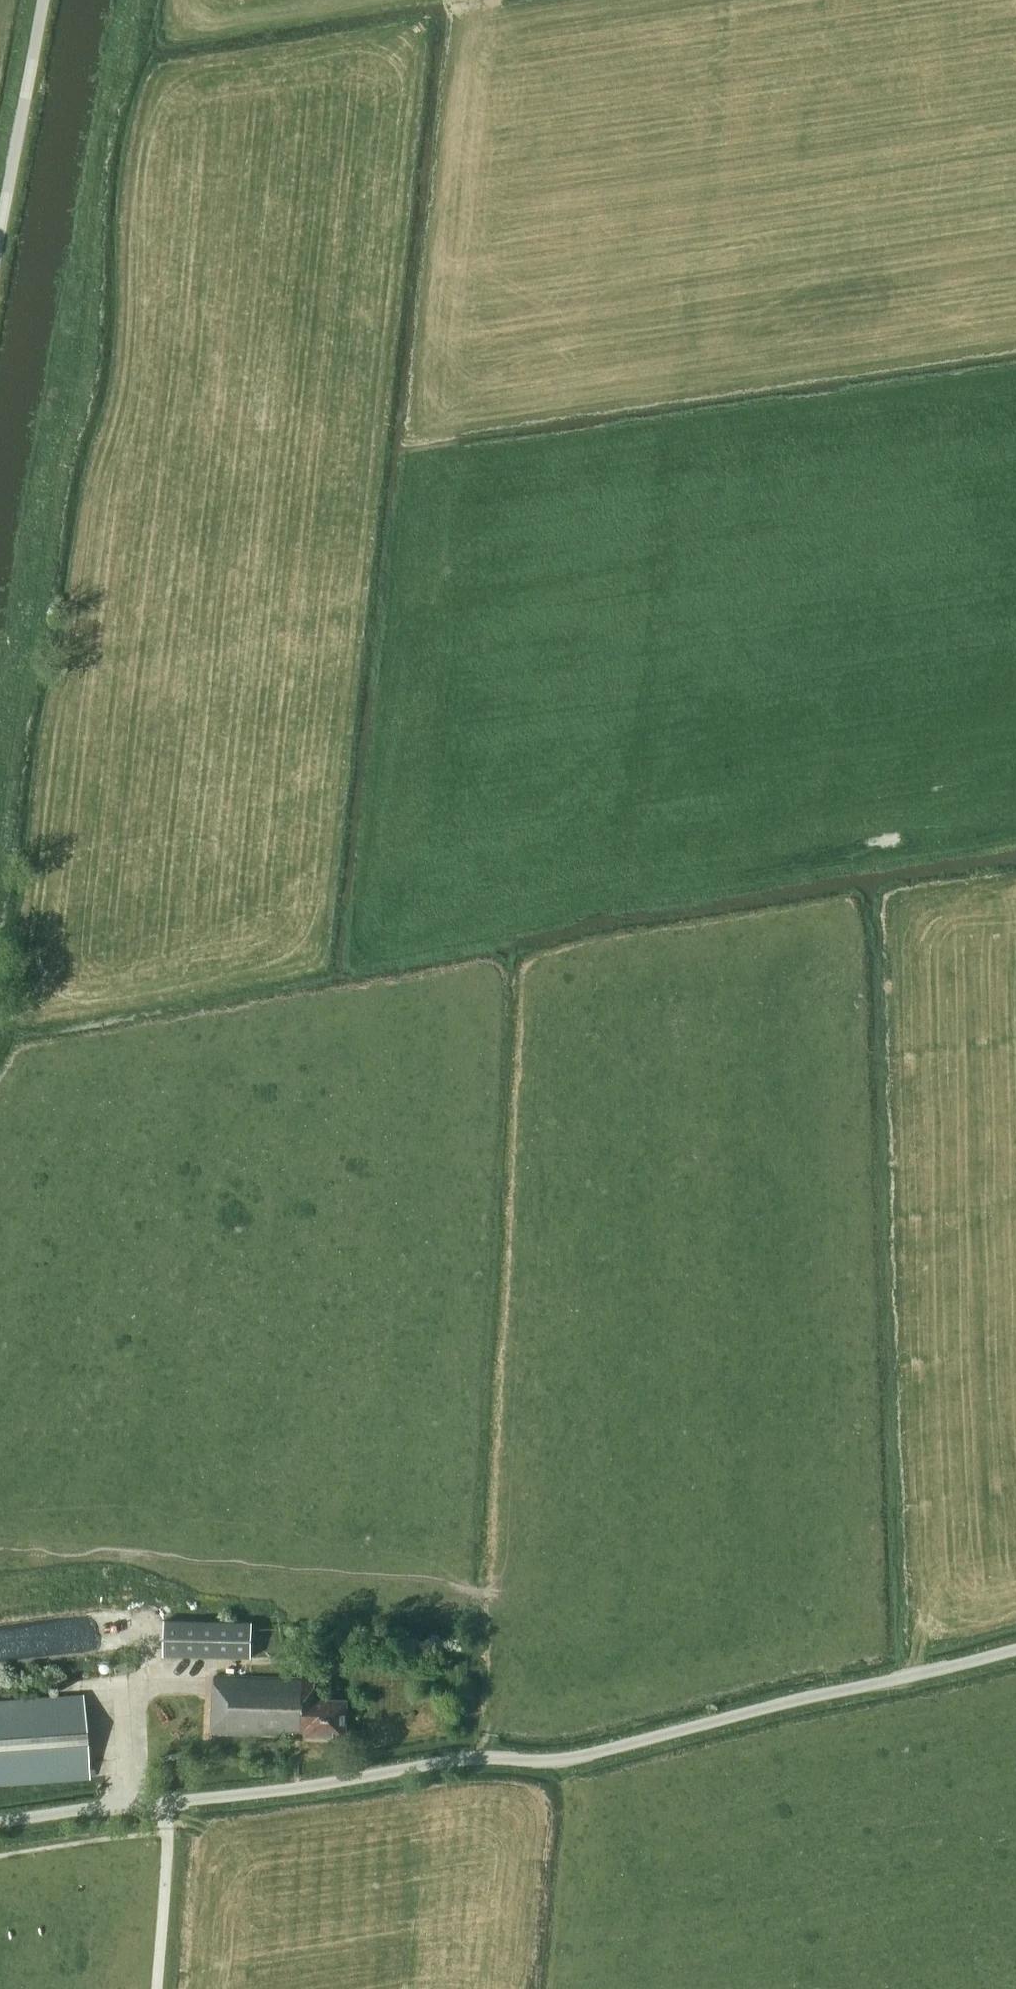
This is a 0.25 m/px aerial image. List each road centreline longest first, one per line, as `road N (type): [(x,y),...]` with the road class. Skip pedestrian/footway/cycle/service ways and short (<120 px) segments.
road 1 (unclassified): [(0,1827),(481,1759),(554,1765),(1015,1654)]
road 2 (track): [(0,812),(76,401),(97,196),(135,0)]
road 3 (unclassified): [(0,217),(39,0)]
road 4 (track): [(163,1803),(168,1837),(158,1988)]

